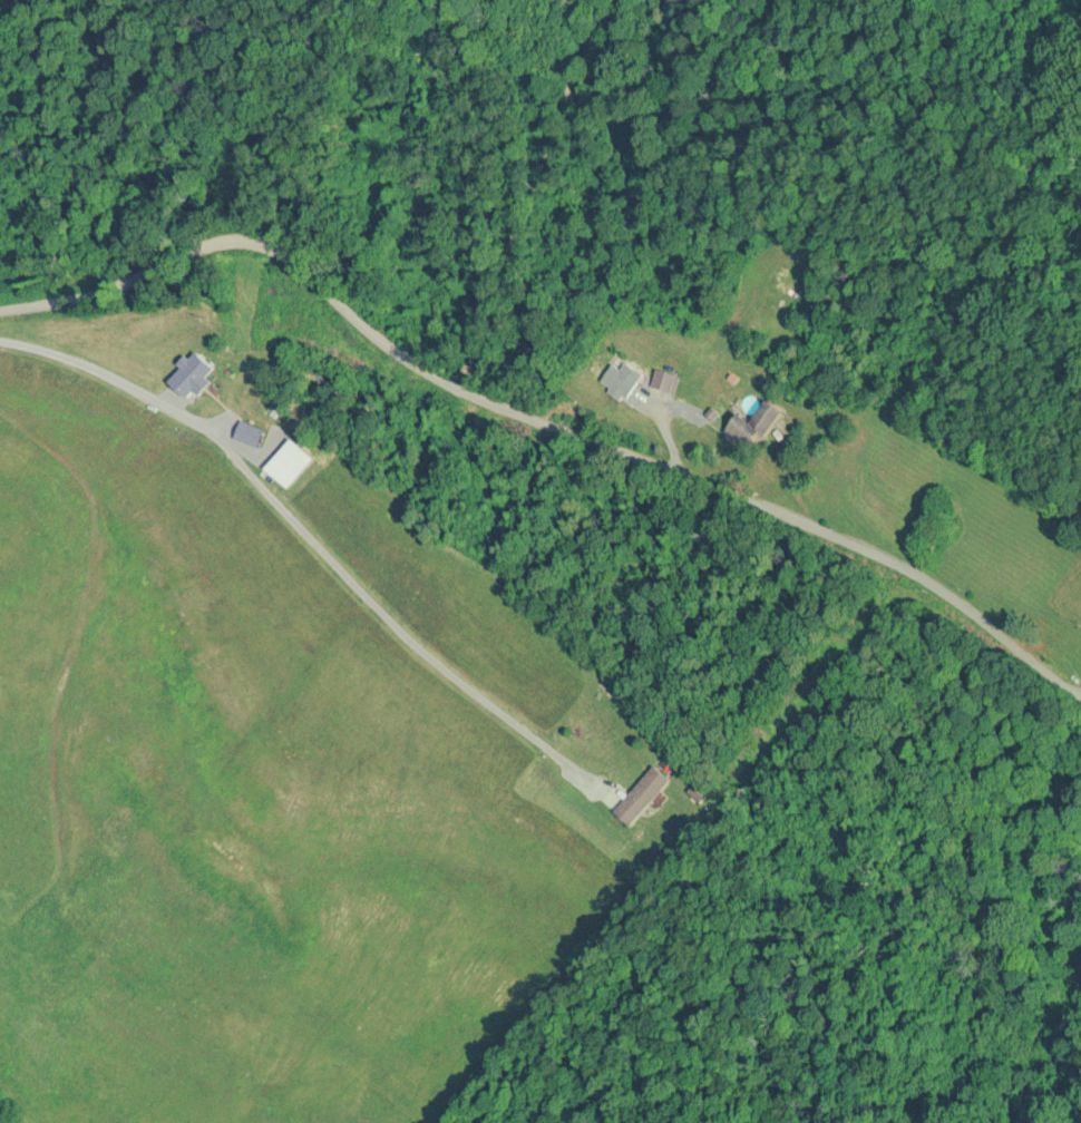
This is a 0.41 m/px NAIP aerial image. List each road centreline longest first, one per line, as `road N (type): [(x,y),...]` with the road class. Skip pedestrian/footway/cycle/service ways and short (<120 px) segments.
road 1 (residential): [(1080,690),(892,557),(475,389),(410,352),(303,261),(272,244),(204,250),(101,289),(0,306)]

